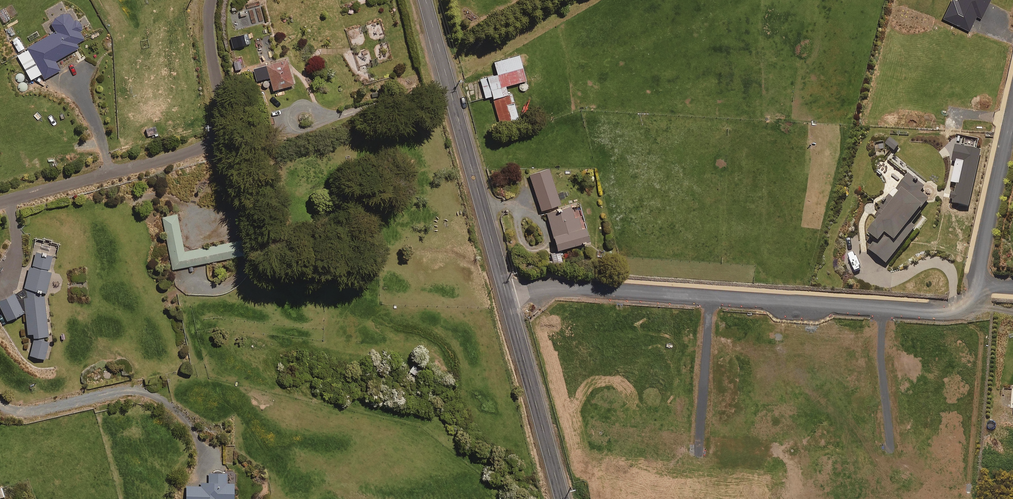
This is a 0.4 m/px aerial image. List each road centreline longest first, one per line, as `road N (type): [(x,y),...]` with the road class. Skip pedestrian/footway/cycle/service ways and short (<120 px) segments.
road 1 (residential): [(976,284),(963,303),(934,311),(566,285),(506,294)]
road 2 (residential): [(210,0),(224,116),(219,139),(0,203)]
road 3 (tertiary): [(506,294),(426,0)]
road 4 (tertiary): [(563,498),(506,294)]
road 5 (residential): [(1012,120),(976,284)]

